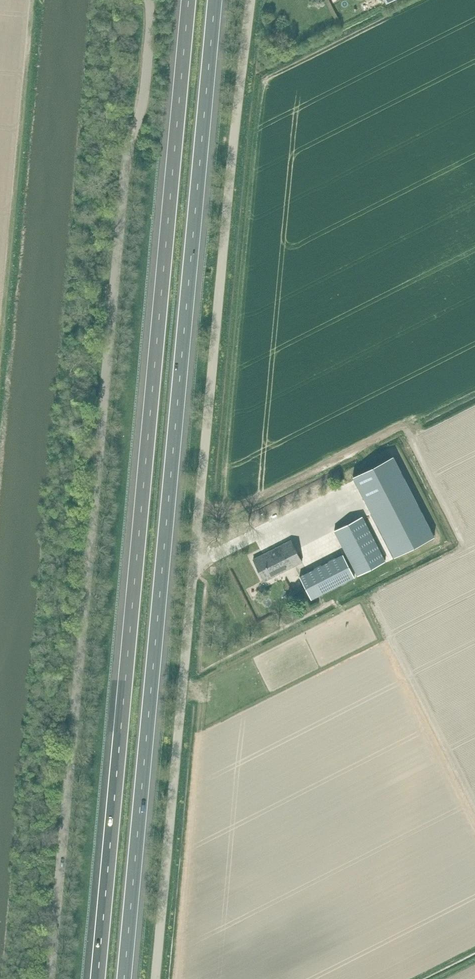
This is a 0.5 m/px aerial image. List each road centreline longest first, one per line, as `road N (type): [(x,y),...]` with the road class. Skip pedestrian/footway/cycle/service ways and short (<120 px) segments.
road 1 (unclassified): [(48,978),(126,151),(145,111),(150,0)]
road 2 (unclassified): [(155,978),(251,0)]
road 3 (motorway): [(189,0),(98,978)]
road 4 (motorway): [(125,978),(216,0)]

